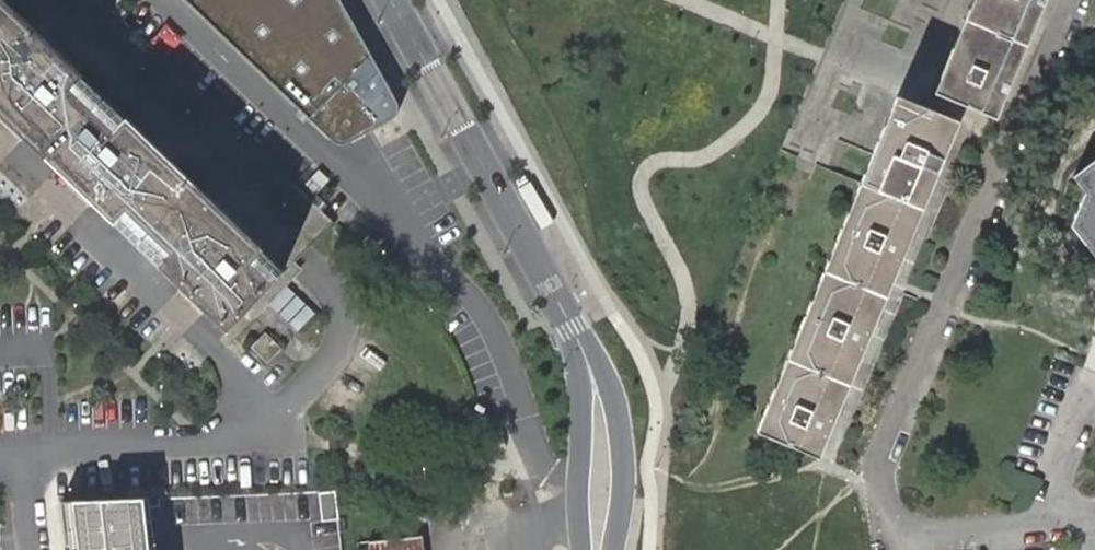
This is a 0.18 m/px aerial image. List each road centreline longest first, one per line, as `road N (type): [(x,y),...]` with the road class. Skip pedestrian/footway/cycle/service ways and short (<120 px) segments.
road 1 (tertiary): [(598,549),(601,432),(586,359),(391,0)]

